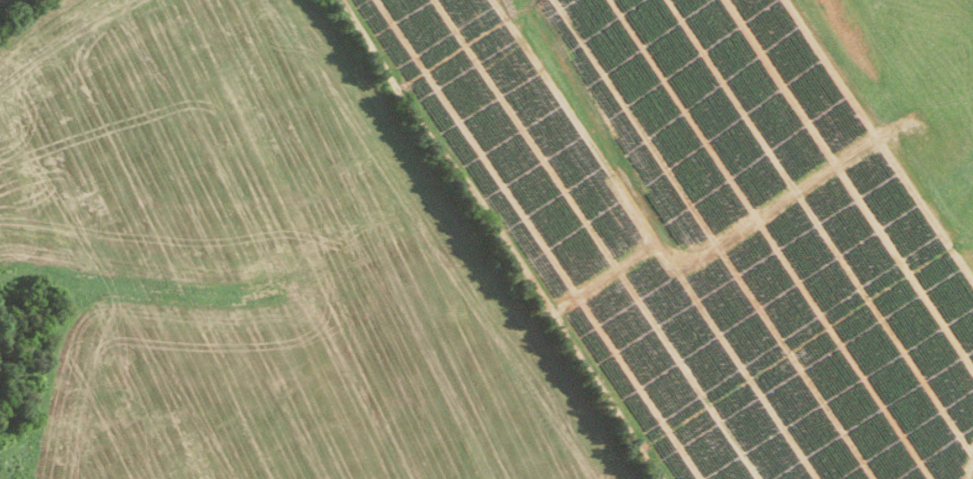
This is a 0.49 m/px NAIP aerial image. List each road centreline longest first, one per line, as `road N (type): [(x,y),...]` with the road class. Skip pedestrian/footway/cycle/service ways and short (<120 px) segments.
road 1 (track): [(659,478),(335,0)]

